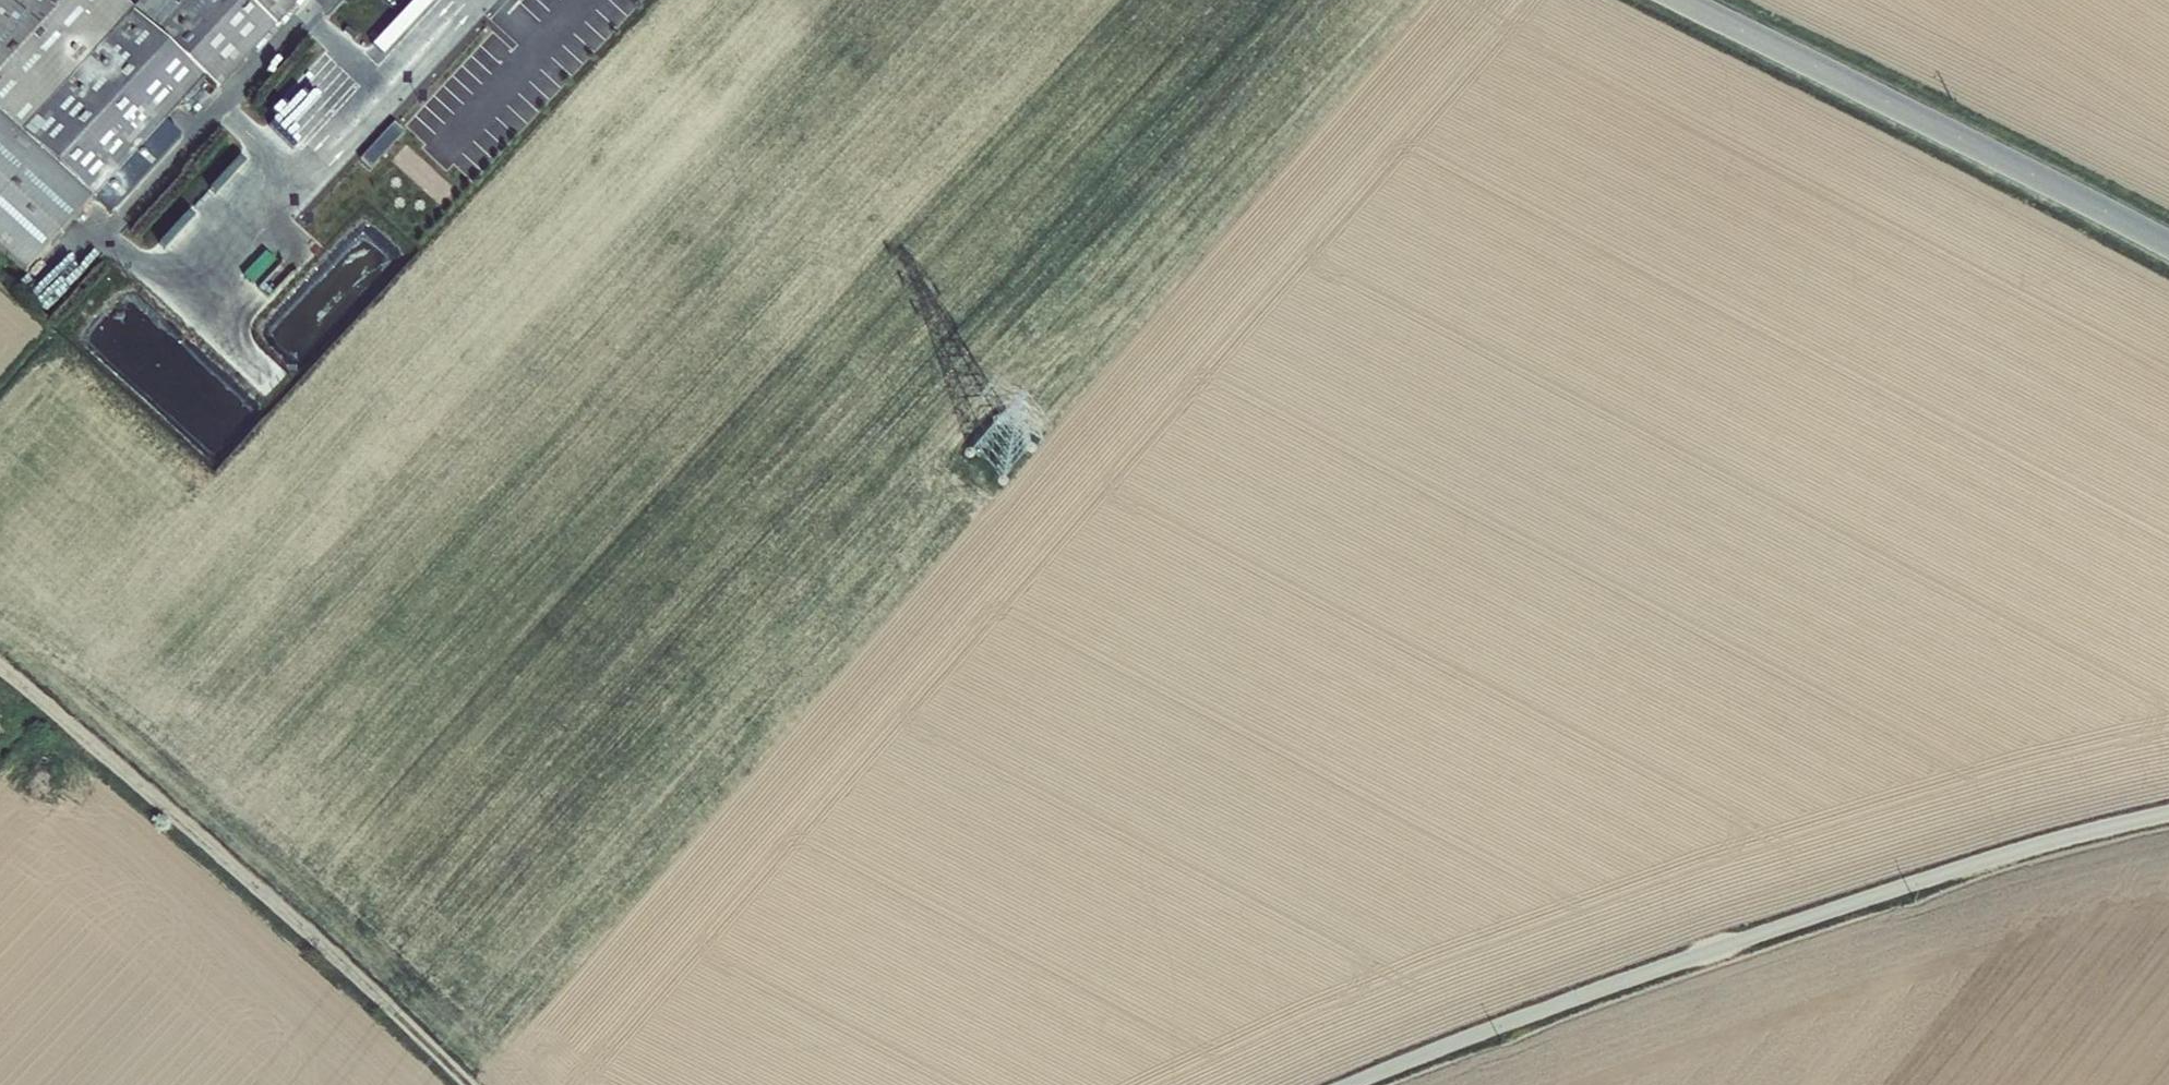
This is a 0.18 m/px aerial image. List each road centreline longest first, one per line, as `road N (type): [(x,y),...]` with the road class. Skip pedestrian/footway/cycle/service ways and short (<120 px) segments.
road 1 (residential): [(2168,812),(1881,895),(1352,1084)]
road 2 (unclassified): [(466,1084),(0,669)]
road 3 (tertiary): [(1682,0),(2168,247)]

